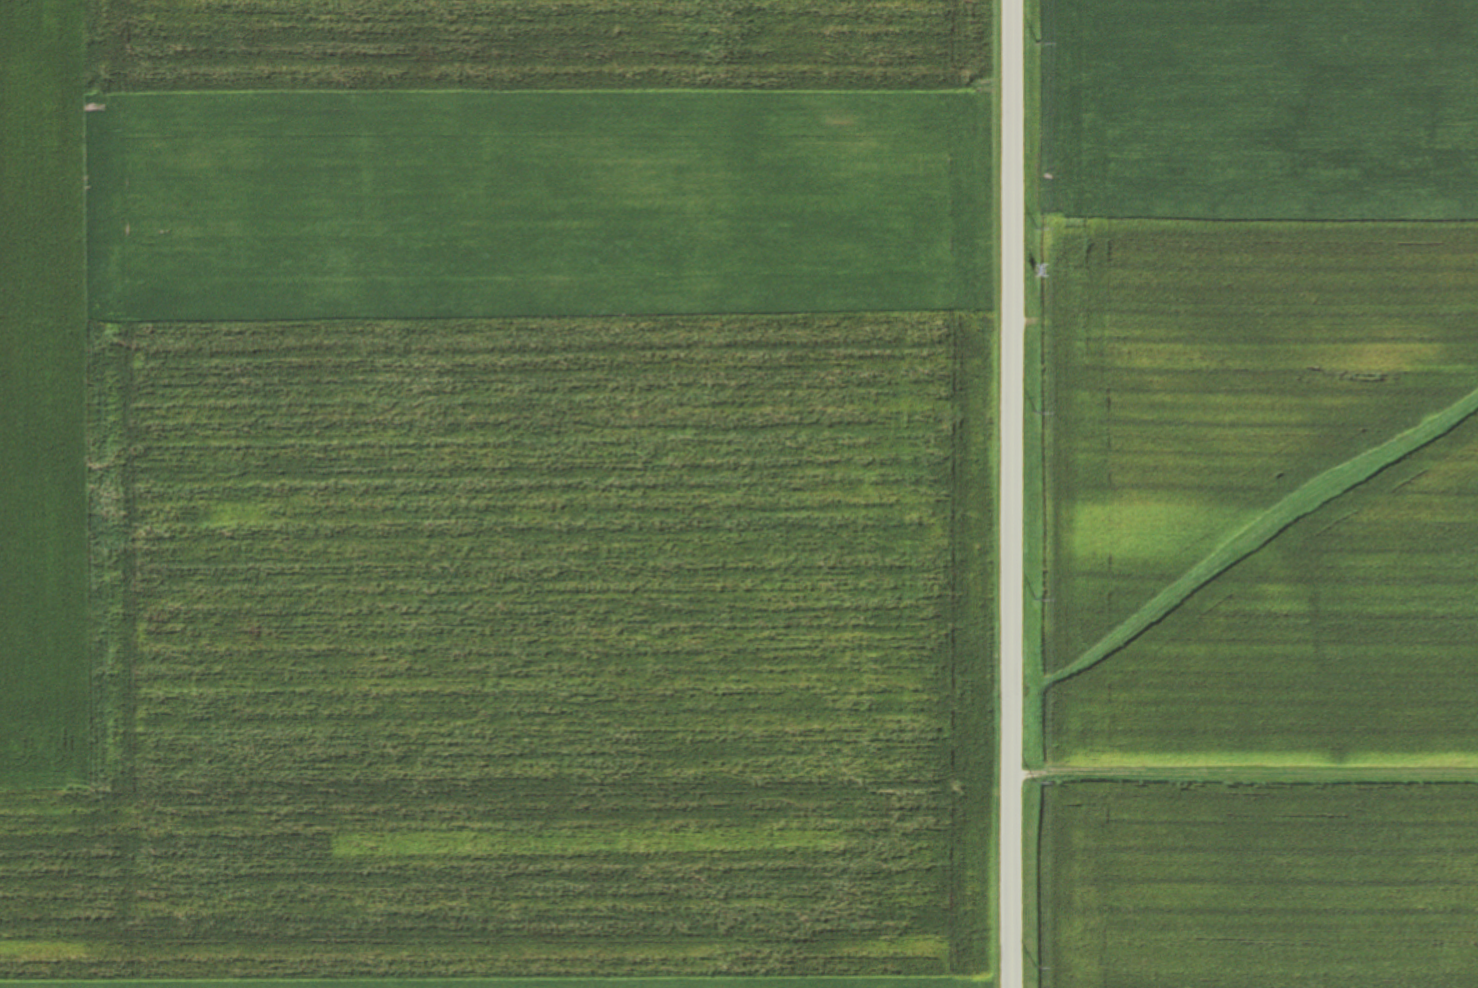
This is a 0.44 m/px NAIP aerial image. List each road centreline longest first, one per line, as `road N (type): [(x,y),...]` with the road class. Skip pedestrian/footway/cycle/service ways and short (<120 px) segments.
road 1 (secondary): [(1007,987),(1008,0)]

